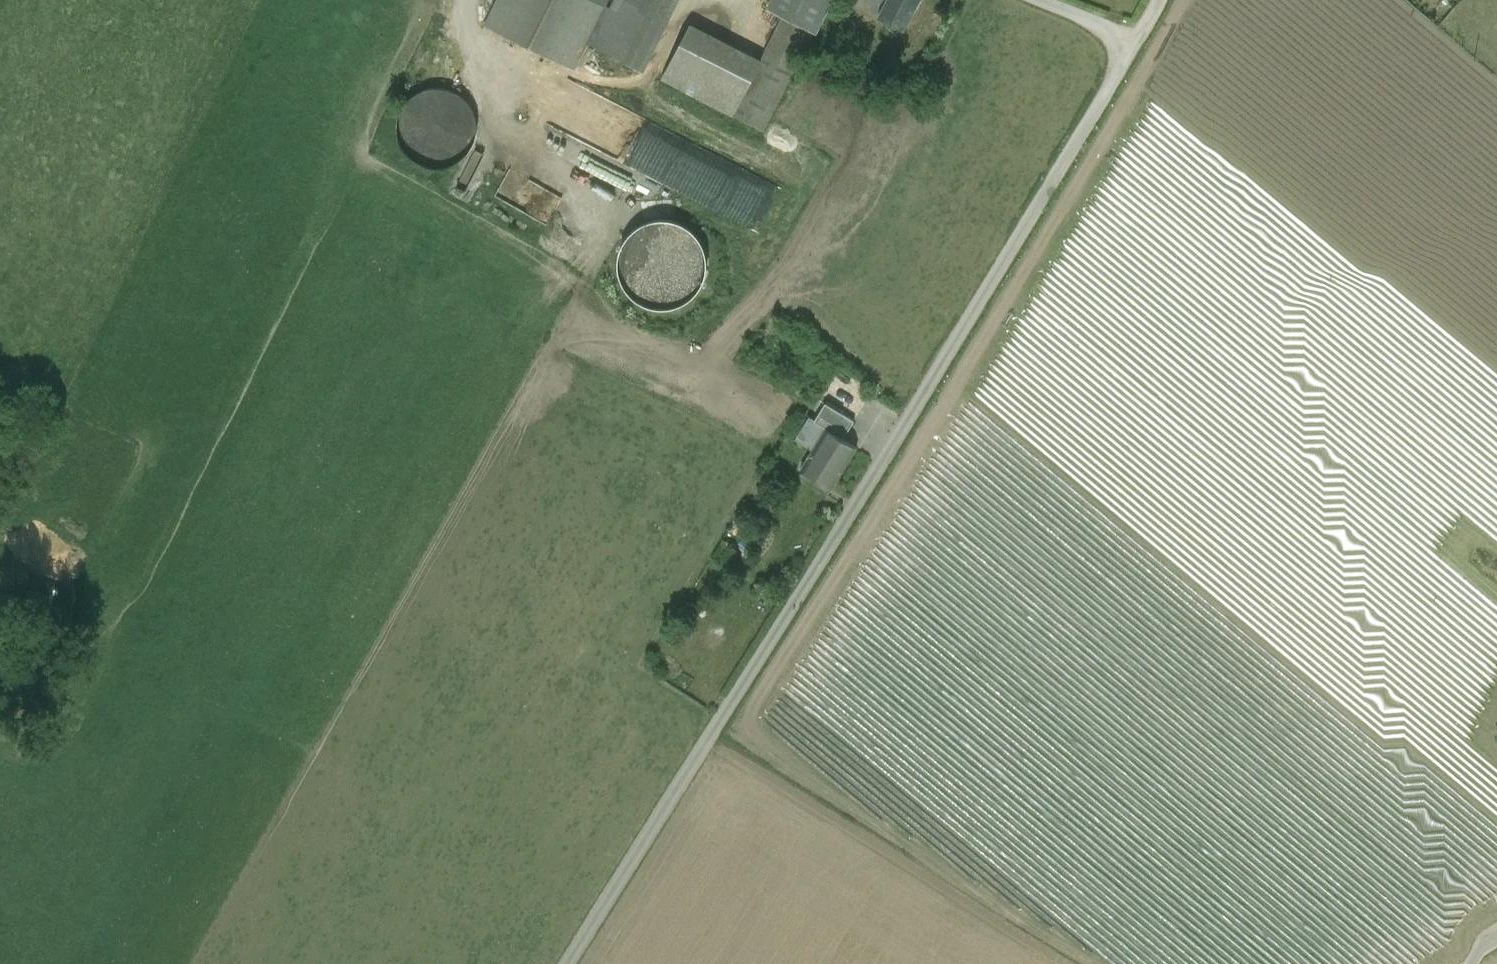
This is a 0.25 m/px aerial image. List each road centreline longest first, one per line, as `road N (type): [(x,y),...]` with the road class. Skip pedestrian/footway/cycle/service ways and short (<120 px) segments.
road 1 (unclassified): [(1154,0),(706,761),(577,963)]

